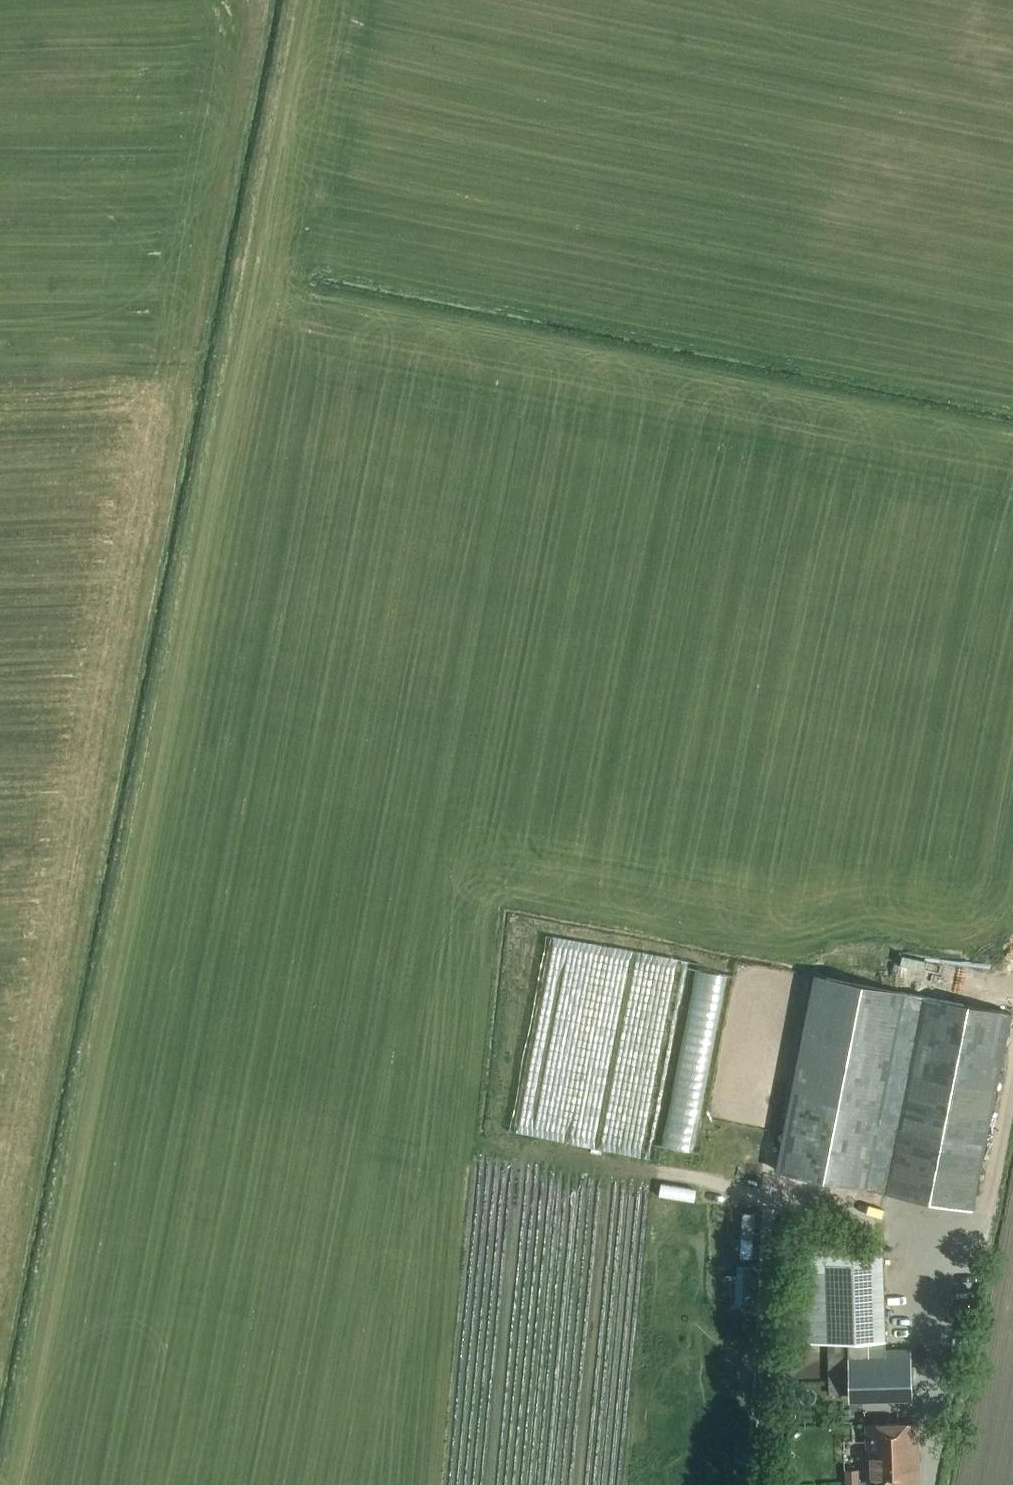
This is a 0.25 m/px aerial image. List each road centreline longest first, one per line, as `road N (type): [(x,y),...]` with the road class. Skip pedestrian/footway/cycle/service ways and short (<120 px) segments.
road 1 (track): [(1012,1061),(983,1214)]
road 2 (track): [(770,1199),(652,1171)]

